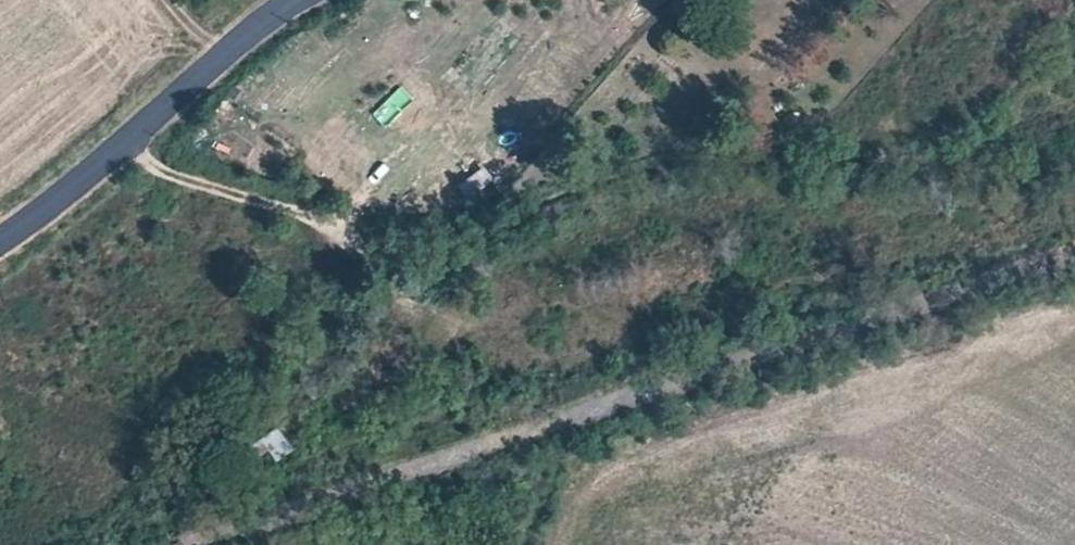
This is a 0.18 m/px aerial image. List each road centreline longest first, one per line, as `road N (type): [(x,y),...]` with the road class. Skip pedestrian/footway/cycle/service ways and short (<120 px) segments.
road 1 (tertiary): [(0,239),(297,0)]

